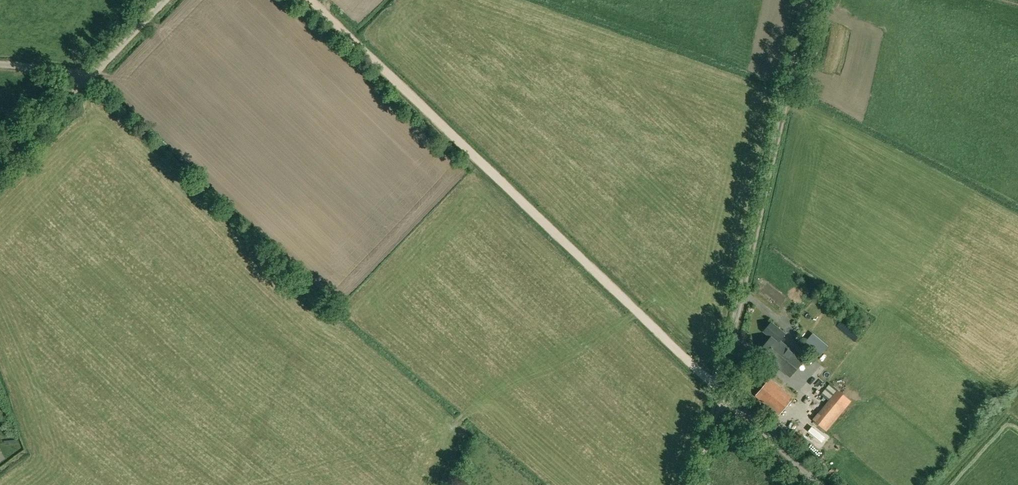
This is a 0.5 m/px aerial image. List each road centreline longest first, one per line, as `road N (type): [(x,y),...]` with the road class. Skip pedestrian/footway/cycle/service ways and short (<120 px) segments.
road 1 (track): [(719,389),(312,0)]
road 2 (unclassified): [(719,389),(805,0)]
road 3 (unclassified): [(818,484),(719,389)]

